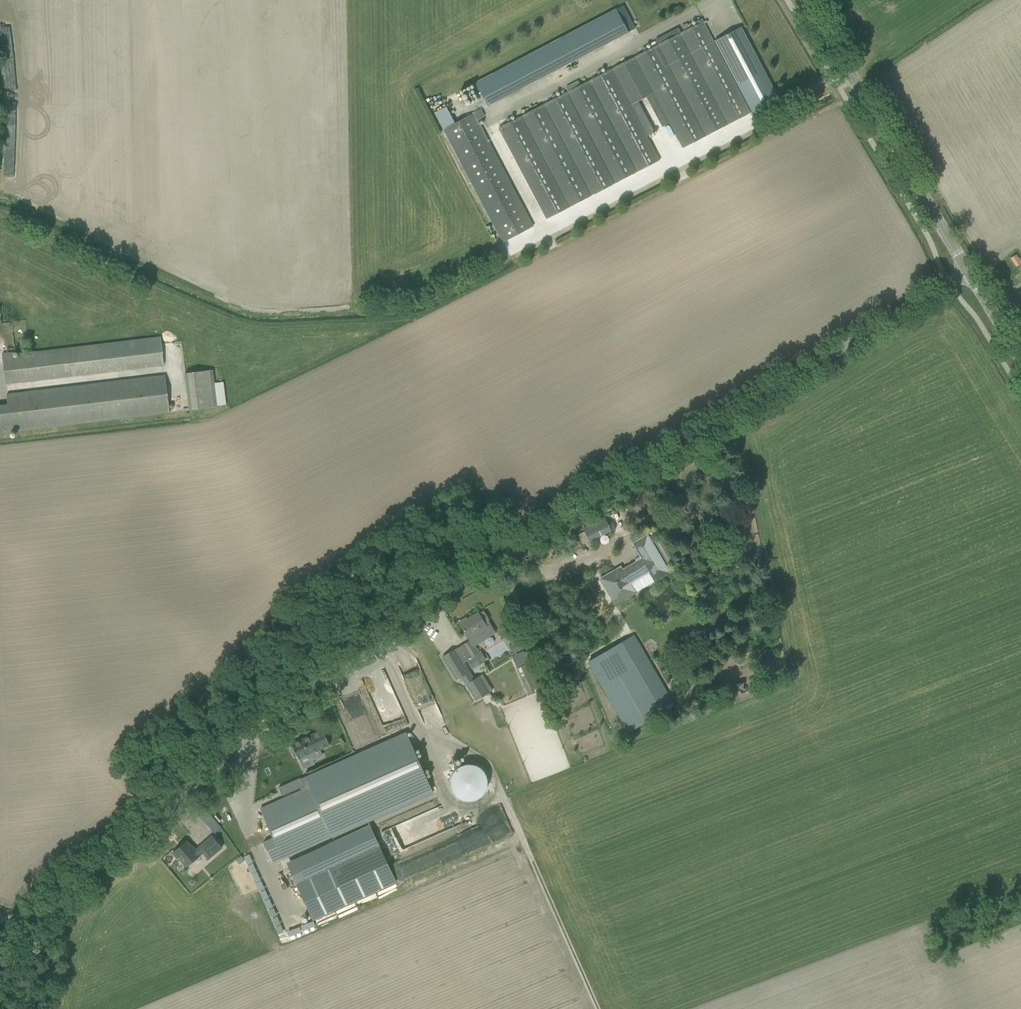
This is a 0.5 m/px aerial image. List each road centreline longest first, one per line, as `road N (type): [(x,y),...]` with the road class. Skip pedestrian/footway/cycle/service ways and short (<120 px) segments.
road 1 (unclassified): [(0,917),(27,917),(57,904),(305,693),(429,604),(968,271)]
road 2 (unclassified): [(968,271),(806,0)]

